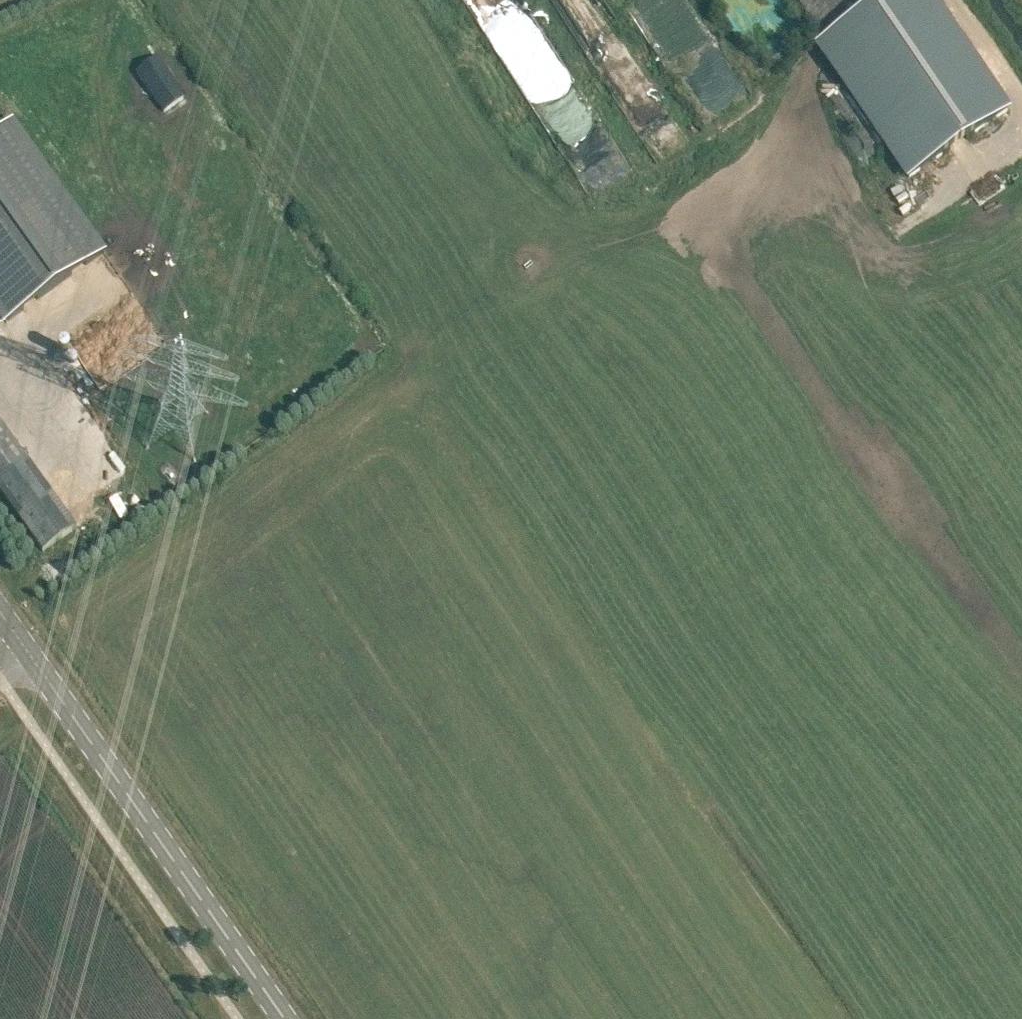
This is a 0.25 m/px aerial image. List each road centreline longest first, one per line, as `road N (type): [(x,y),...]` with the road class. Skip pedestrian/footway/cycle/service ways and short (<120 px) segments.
road 1 (primary): [(287,1018),(27,647)]

